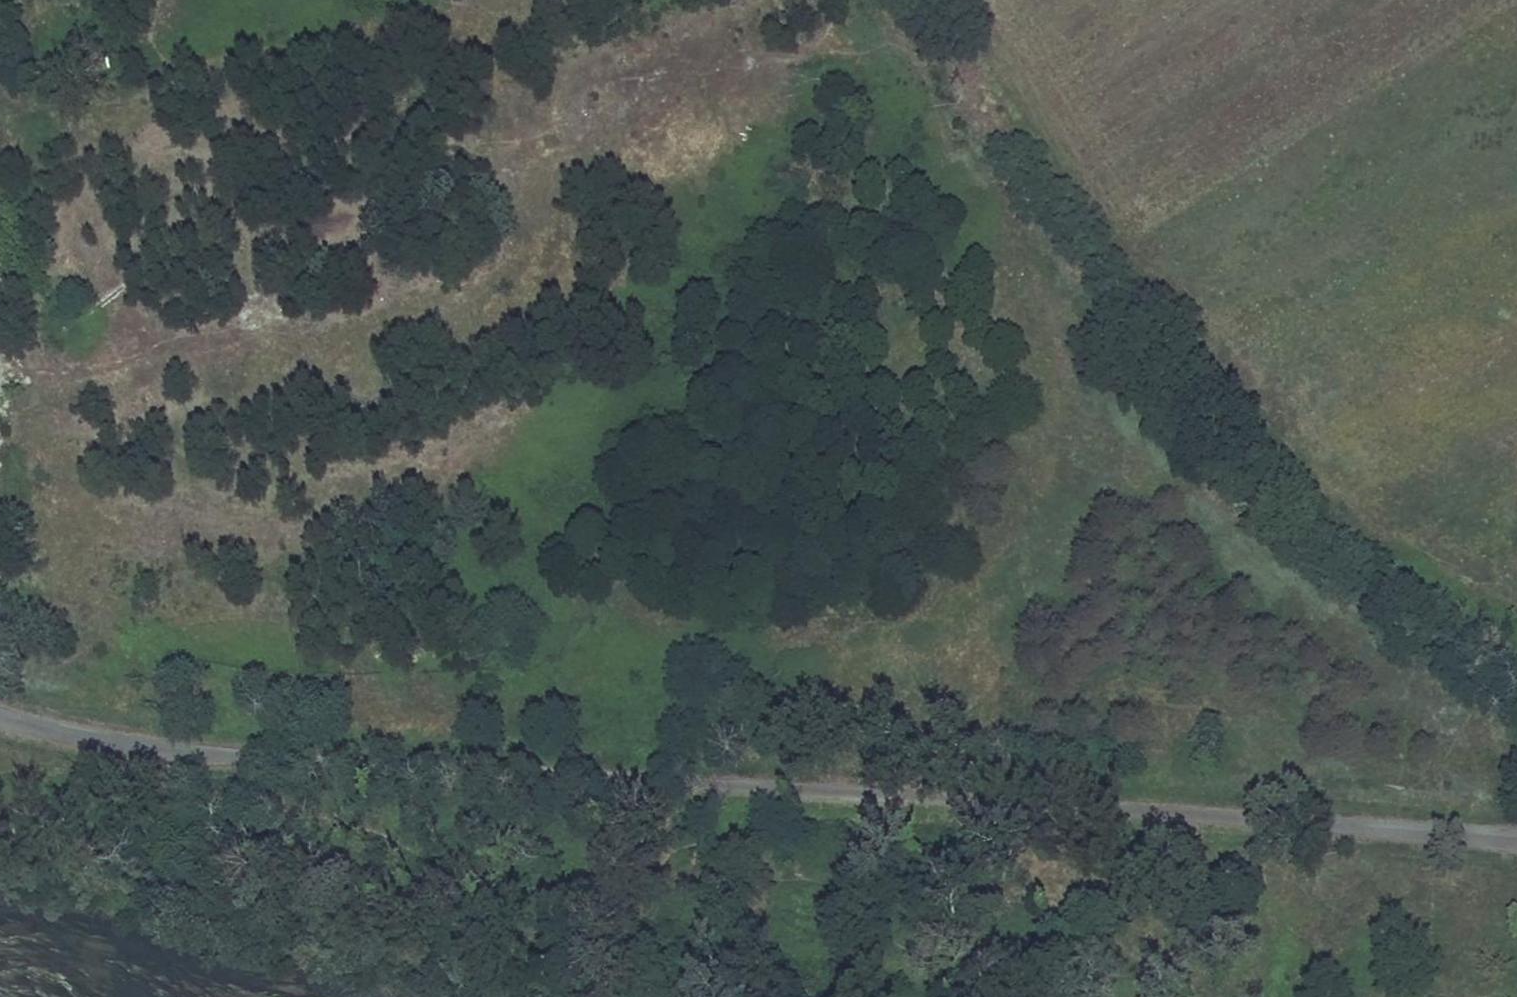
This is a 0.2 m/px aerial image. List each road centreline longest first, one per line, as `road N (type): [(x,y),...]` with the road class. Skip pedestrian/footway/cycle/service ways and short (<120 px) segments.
road 1 (unclassified): [(0,713),(143,743),(671,791),(1170,812),(1516,841)]

